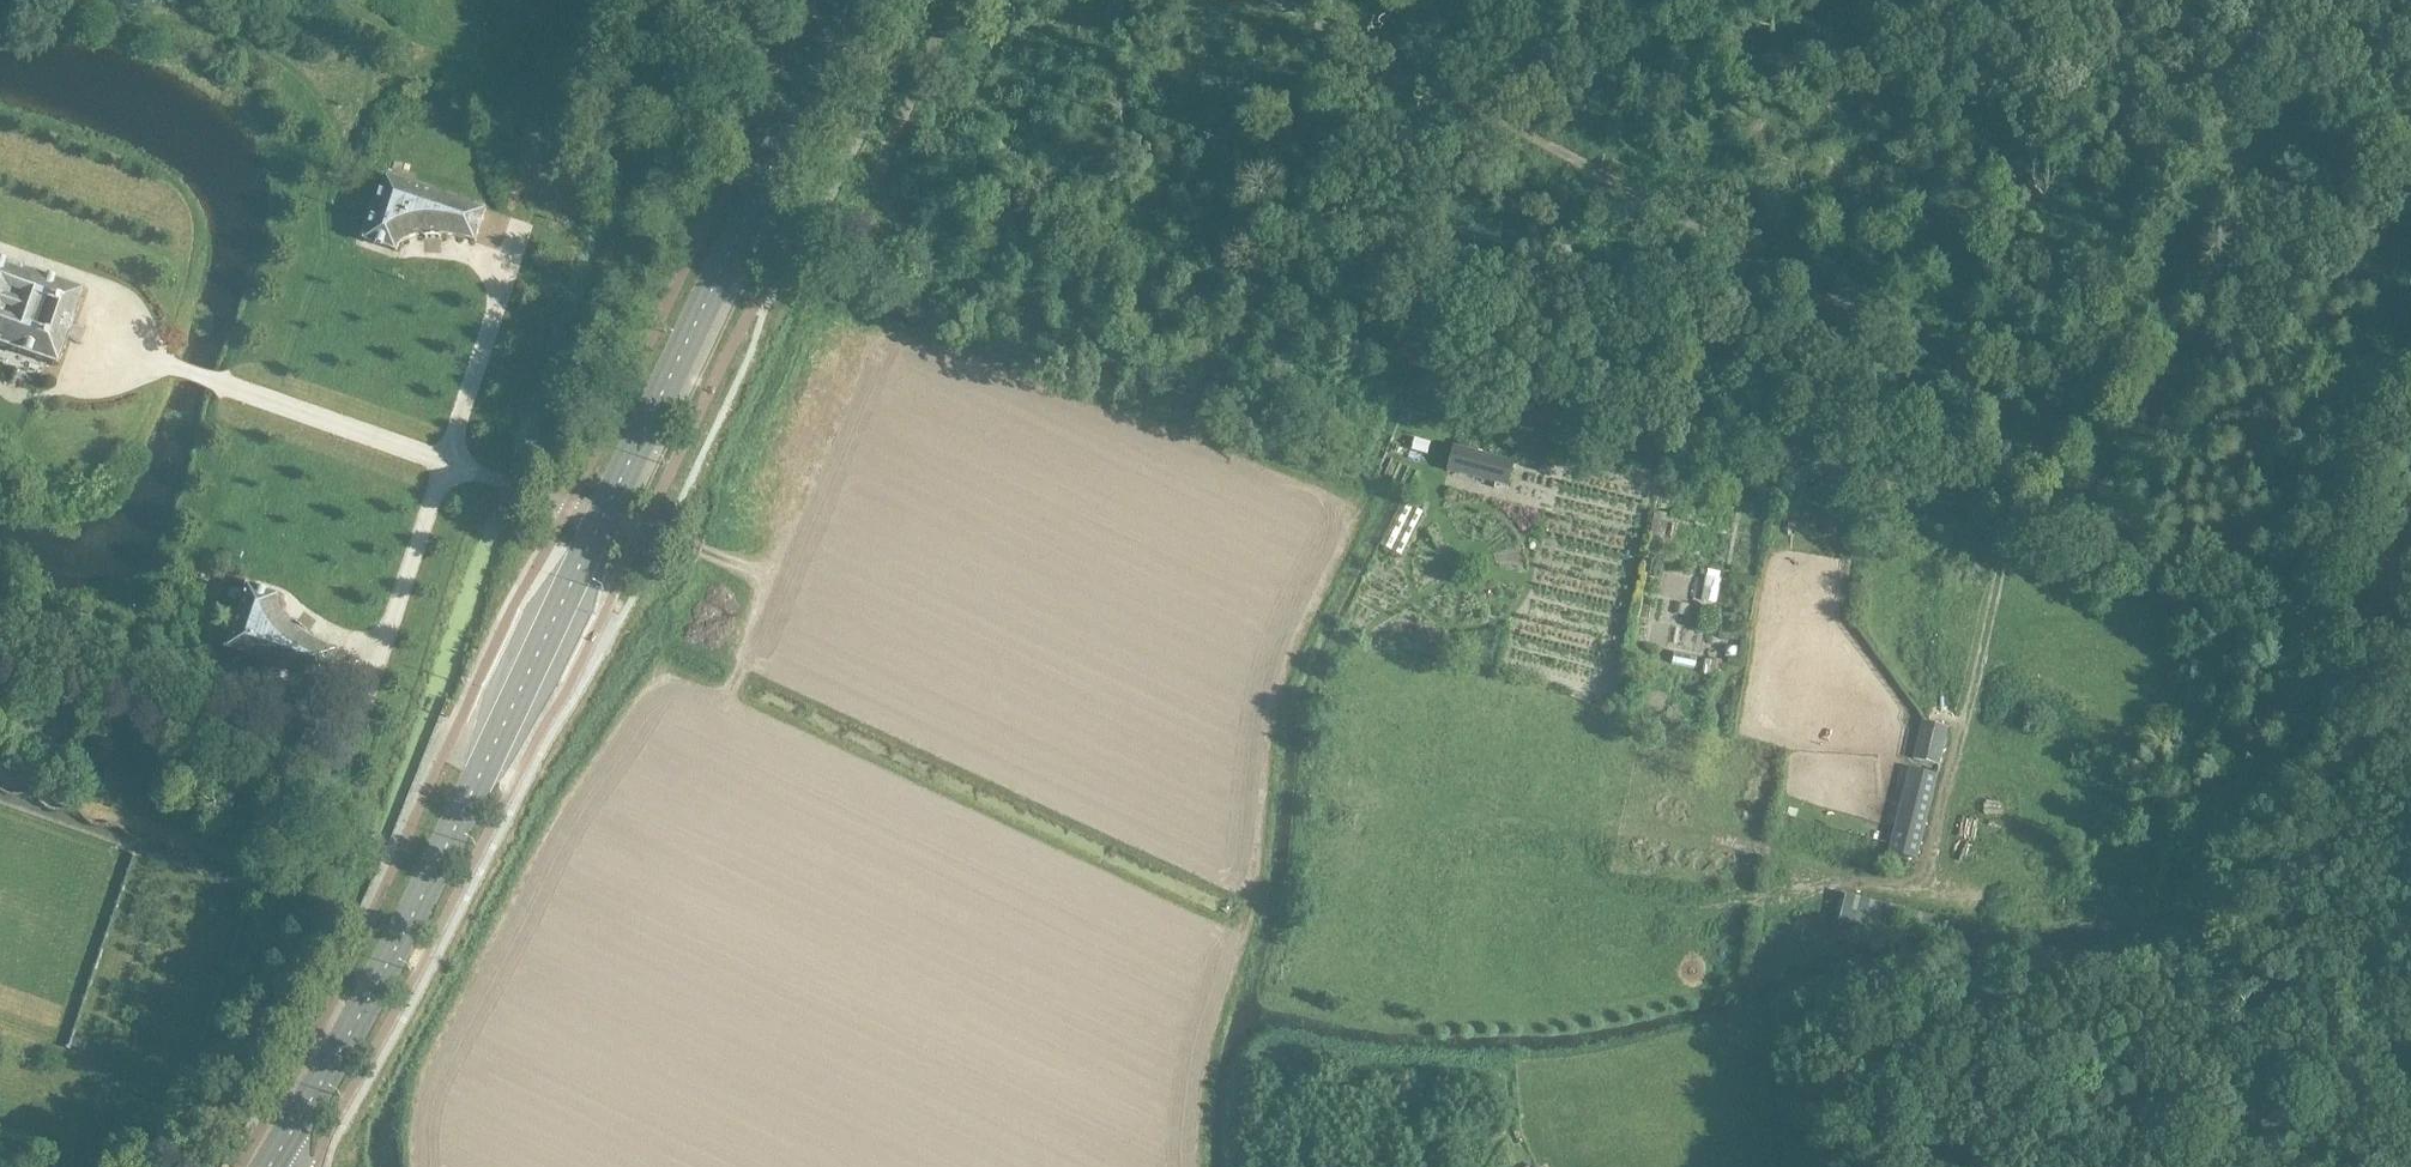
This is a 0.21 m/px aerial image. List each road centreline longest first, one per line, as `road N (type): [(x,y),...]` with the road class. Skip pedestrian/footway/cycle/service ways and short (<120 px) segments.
road 1 (track): [(962,0),(883,164),(885,202),(930,239),(1945,495),(1970,496),(2011,481)]
road 2 (primary): [(270,1166),(417,904),(856,0)]
road 3 (track): [(1283,0),(1951,363),(1999,423),(2011,481)]
road 4 (track): [(0,667),(276,758),(321,754),(351,736),(373,698)]
road 5 (track): [(2011,481),(2006,540),(1937,833)]

